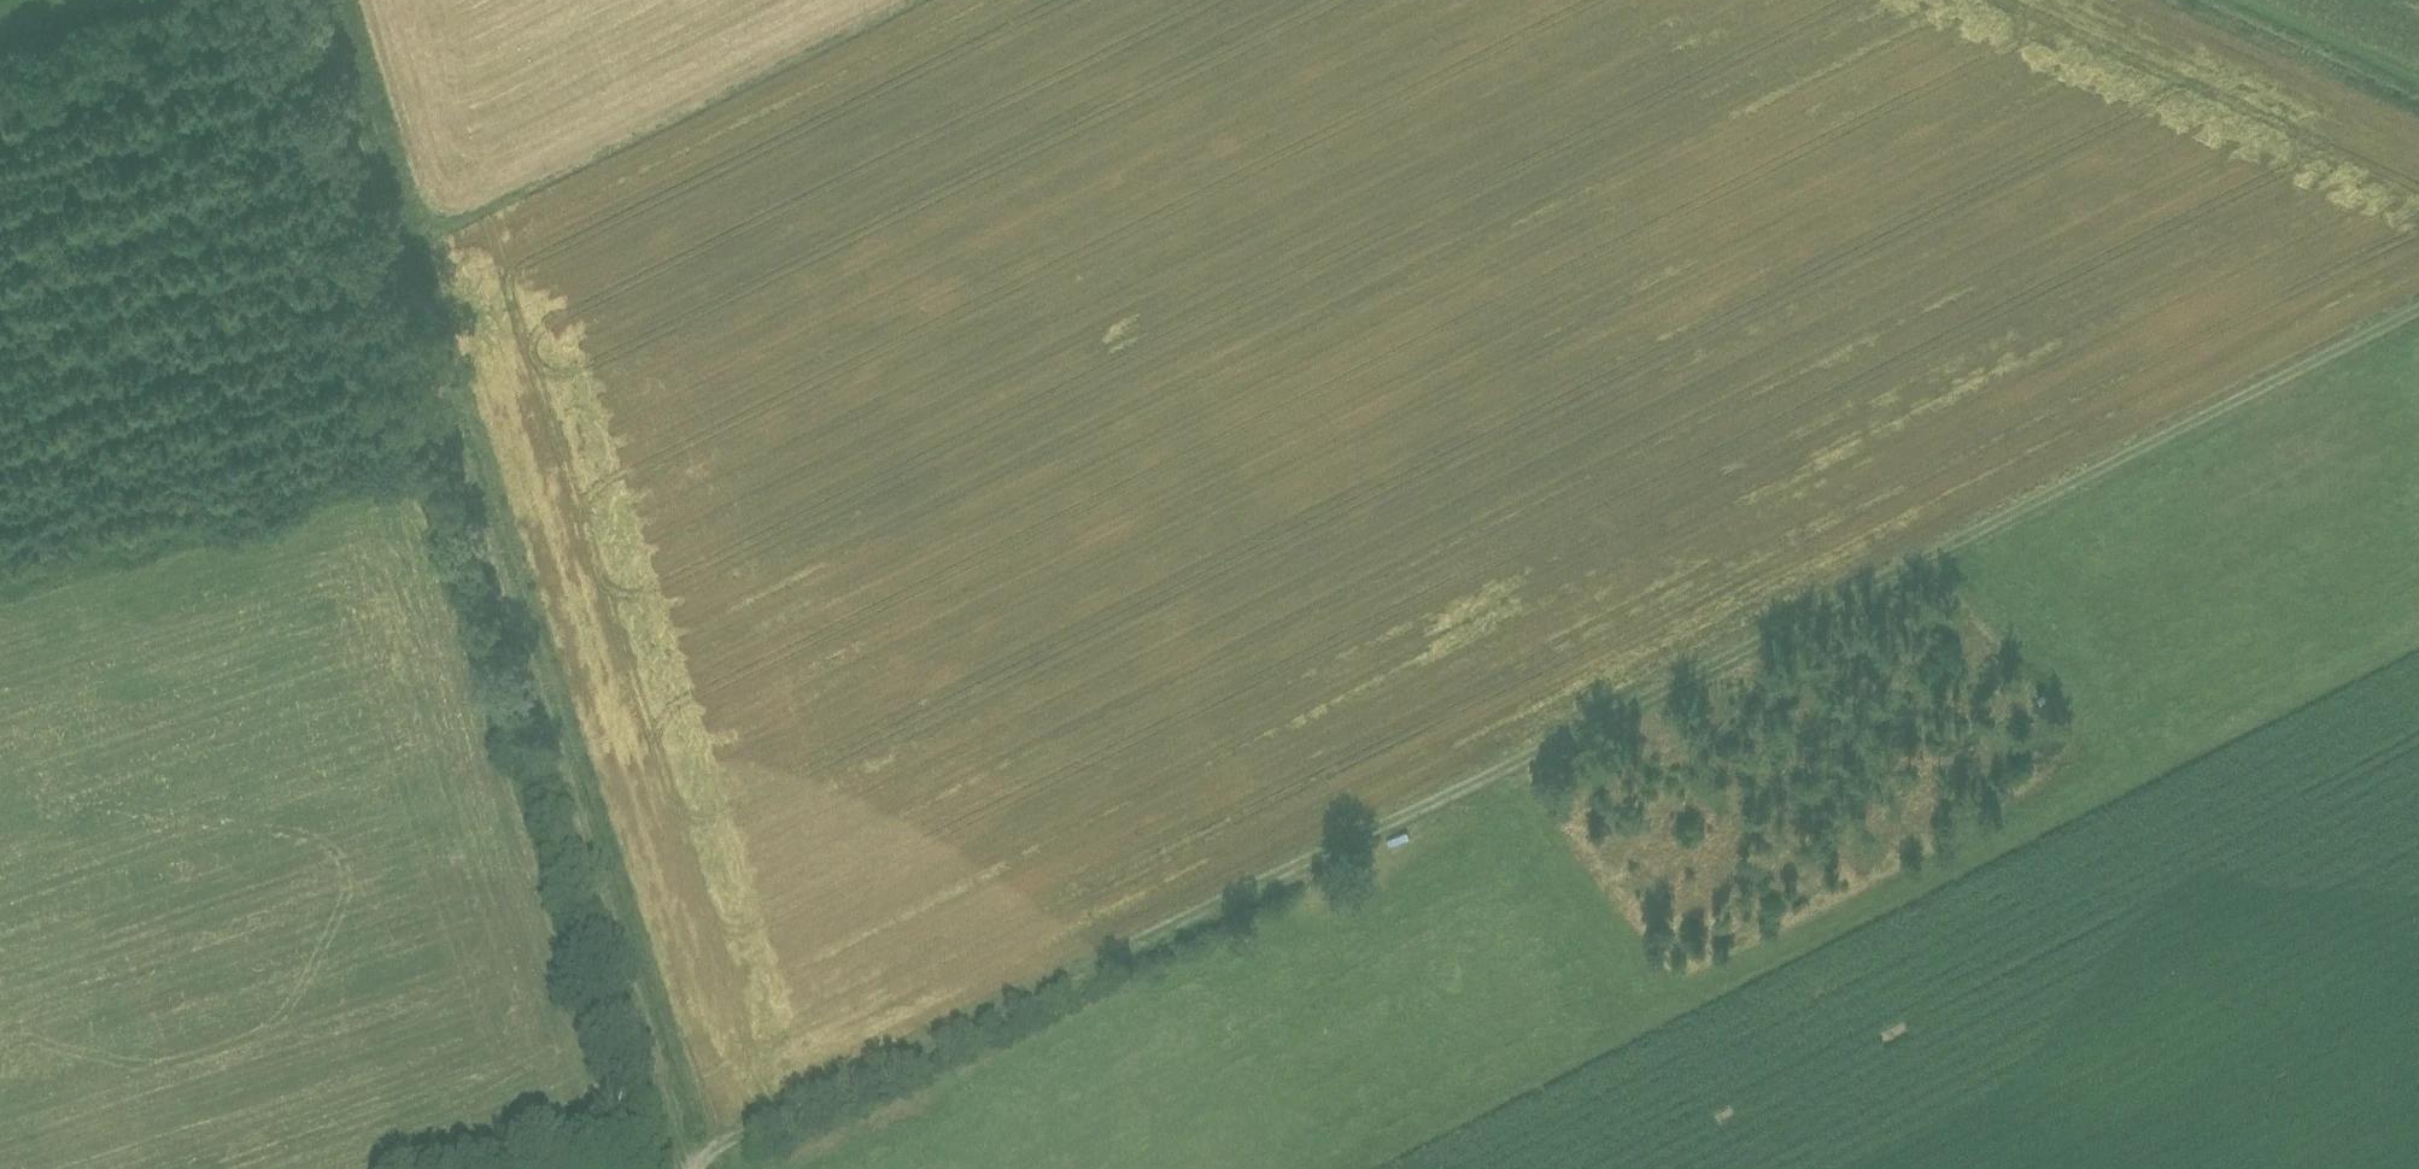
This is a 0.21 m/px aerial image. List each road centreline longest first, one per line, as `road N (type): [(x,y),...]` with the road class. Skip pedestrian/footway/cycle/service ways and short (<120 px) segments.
road 1 (track): [(699,1168),(307,0)]

